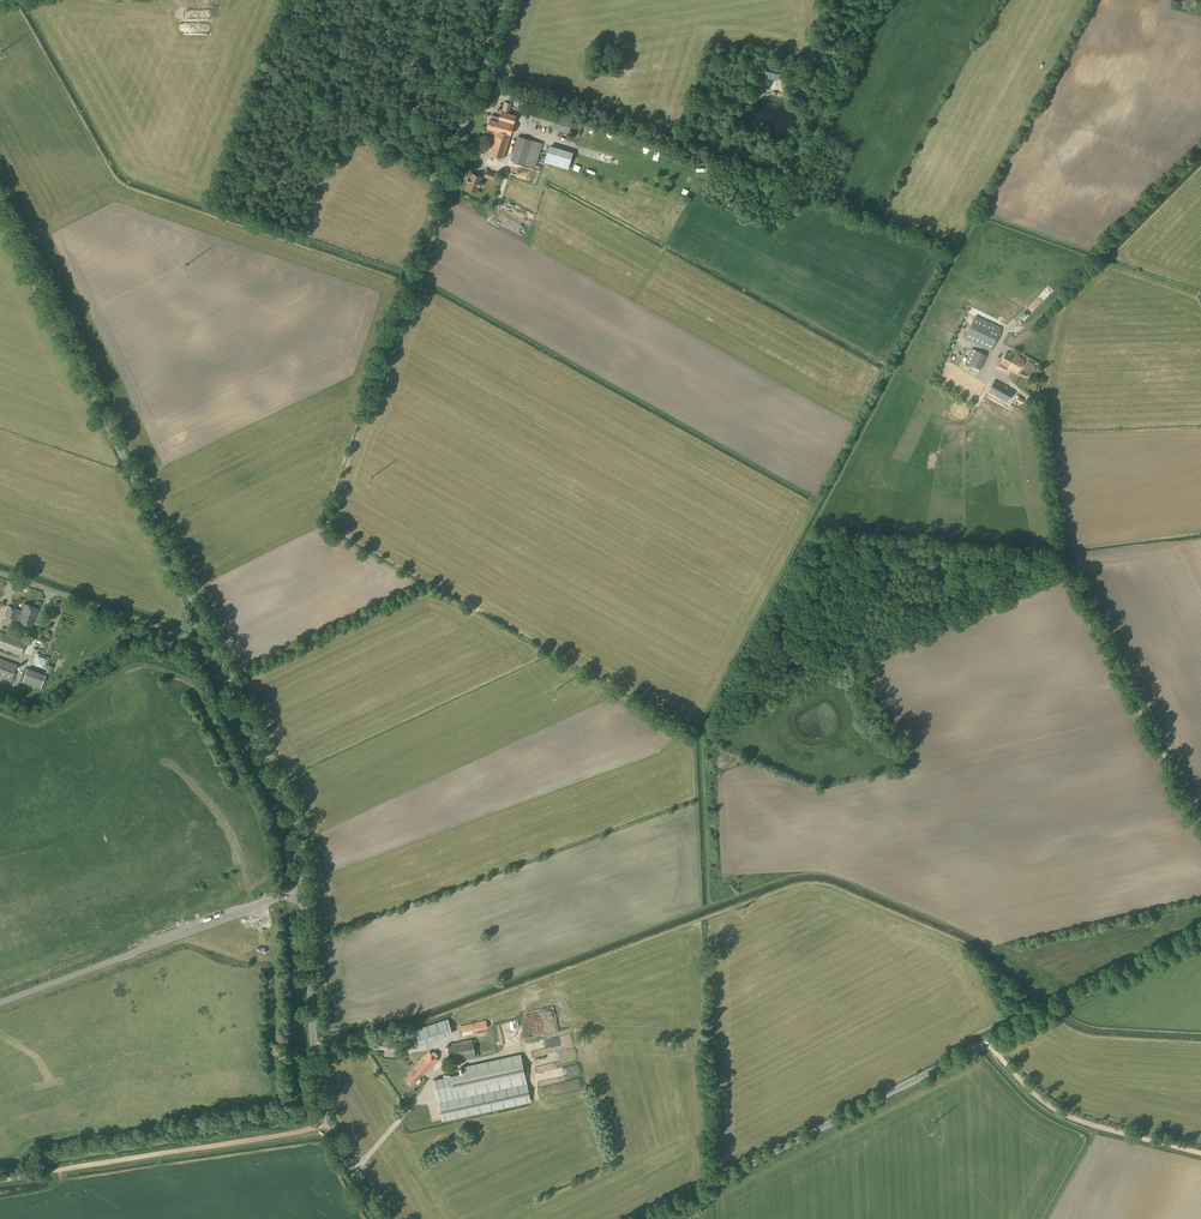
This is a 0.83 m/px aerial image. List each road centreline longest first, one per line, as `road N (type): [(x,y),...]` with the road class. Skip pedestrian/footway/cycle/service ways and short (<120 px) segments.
road 1 (tertiary): [(648,1218),(1200,935)]
road 2 (secondary): [(382,1218),(327,1123),(297,824),(216,644)]
road 3 (secondary): [(216,644),(0,205)]
road 4 (unclassified): [(1200,828),(1064,560),(1033,407)]
road 5 (track): [(327,1123),(0,1181)]
road 6 (track): [(365,404),(453,155)]
road 7 (track): [(1200,1153),(1061,1117),(989,1043)]
road 8 (track): [(1200,154),(1038,320)]
road 9 (unclassified): [(216,644),(0,574)]
road 10 (unclassified): [(453,155),(508,0)]

